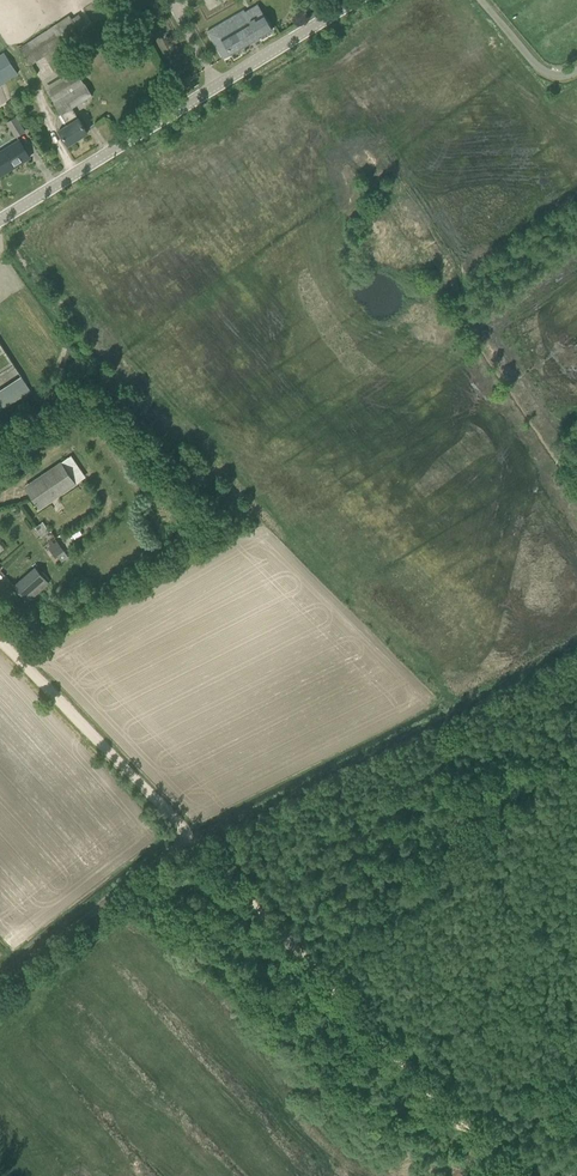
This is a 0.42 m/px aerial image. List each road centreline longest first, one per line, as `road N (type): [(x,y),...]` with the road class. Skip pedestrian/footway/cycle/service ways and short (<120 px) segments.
road 1 (track): [(183,836),(502,1175)]
road 2 (track): [(576,641),(183,836)]
road 3 (tertiary): [(0,221),(357,0)]
road 4 (track): [(0,642),(183,836)]
road 5 (track): [(0,974),(183,836)]
road 6 (unclassified): [(481,0),(547,73),(576,70)]

